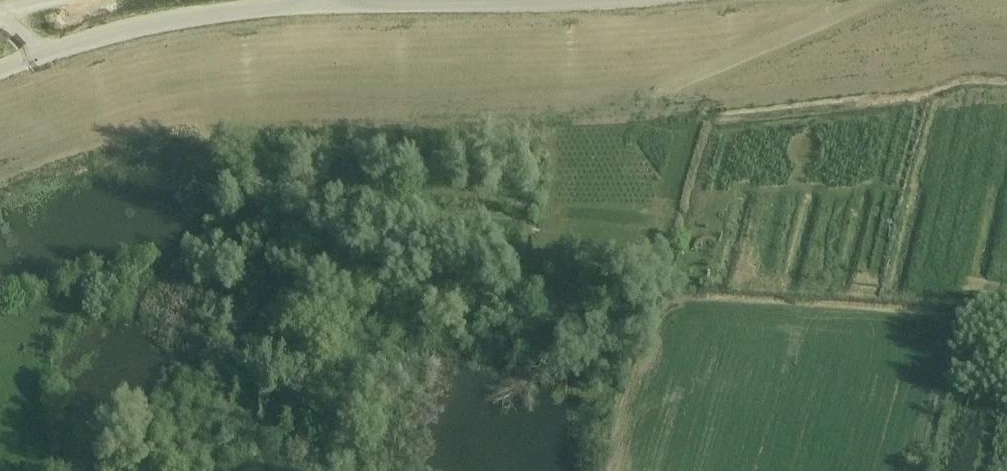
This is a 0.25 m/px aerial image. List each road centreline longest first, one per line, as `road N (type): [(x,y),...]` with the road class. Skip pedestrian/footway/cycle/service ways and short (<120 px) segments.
road 1 (unclassified): [(641,0),(322,6)]
road 2 (unclassified): [(322,6),(169,21),(45,56)]

